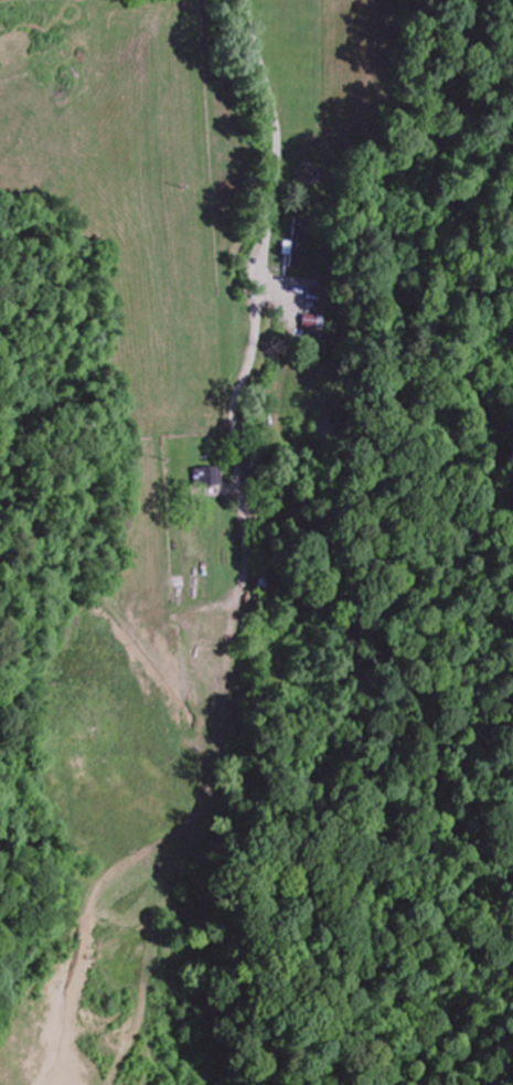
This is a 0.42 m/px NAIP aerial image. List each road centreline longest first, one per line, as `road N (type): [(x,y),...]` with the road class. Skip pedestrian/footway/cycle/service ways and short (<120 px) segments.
road 1 (residential): [(243,0),(278,149),(259,311),(233,411),(246,547),(234,658),(253,793),(232,851),(130,947),(67,1084)]

